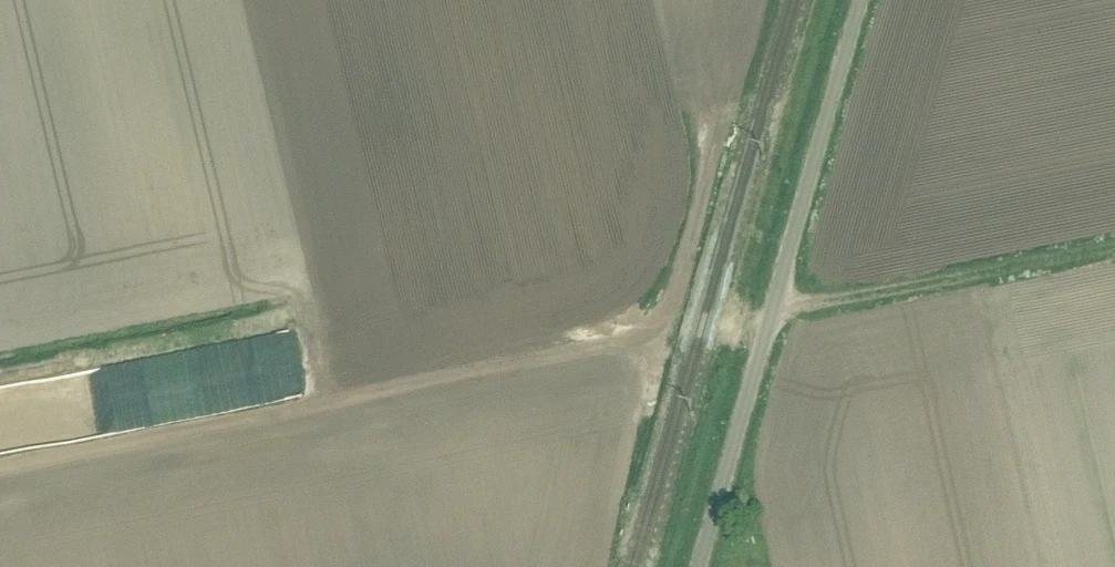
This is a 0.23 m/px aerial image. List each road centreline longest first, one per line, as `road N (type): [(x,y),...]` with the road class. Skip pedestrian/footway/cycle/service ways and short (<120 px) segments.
road 1 (unclassified): [(698,566),(864,0)]

